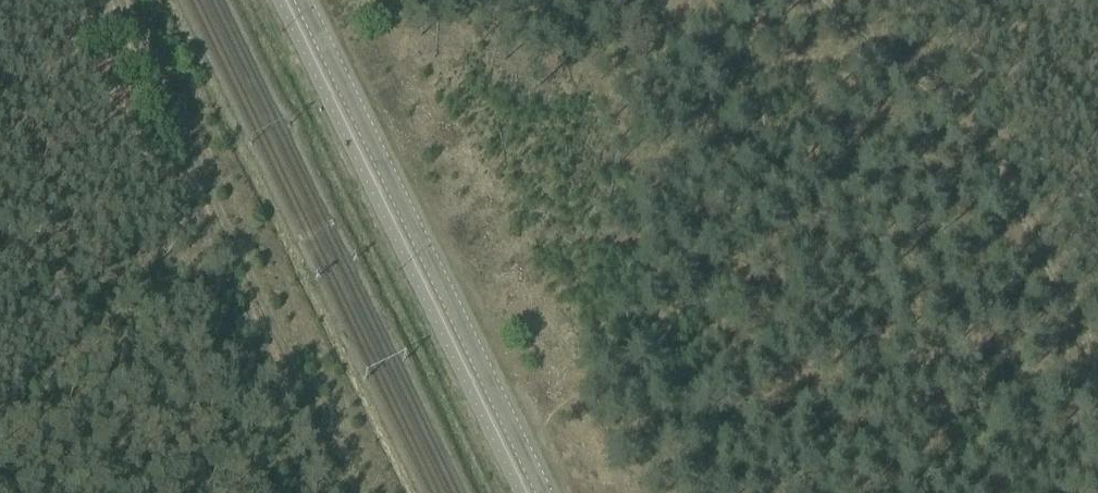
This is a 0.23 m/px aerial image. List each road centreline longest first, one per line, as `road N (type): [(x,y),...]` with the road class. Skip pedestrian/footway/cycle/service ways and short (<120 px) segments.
road 1 (tertiary): [(301,0),(542,492)]

